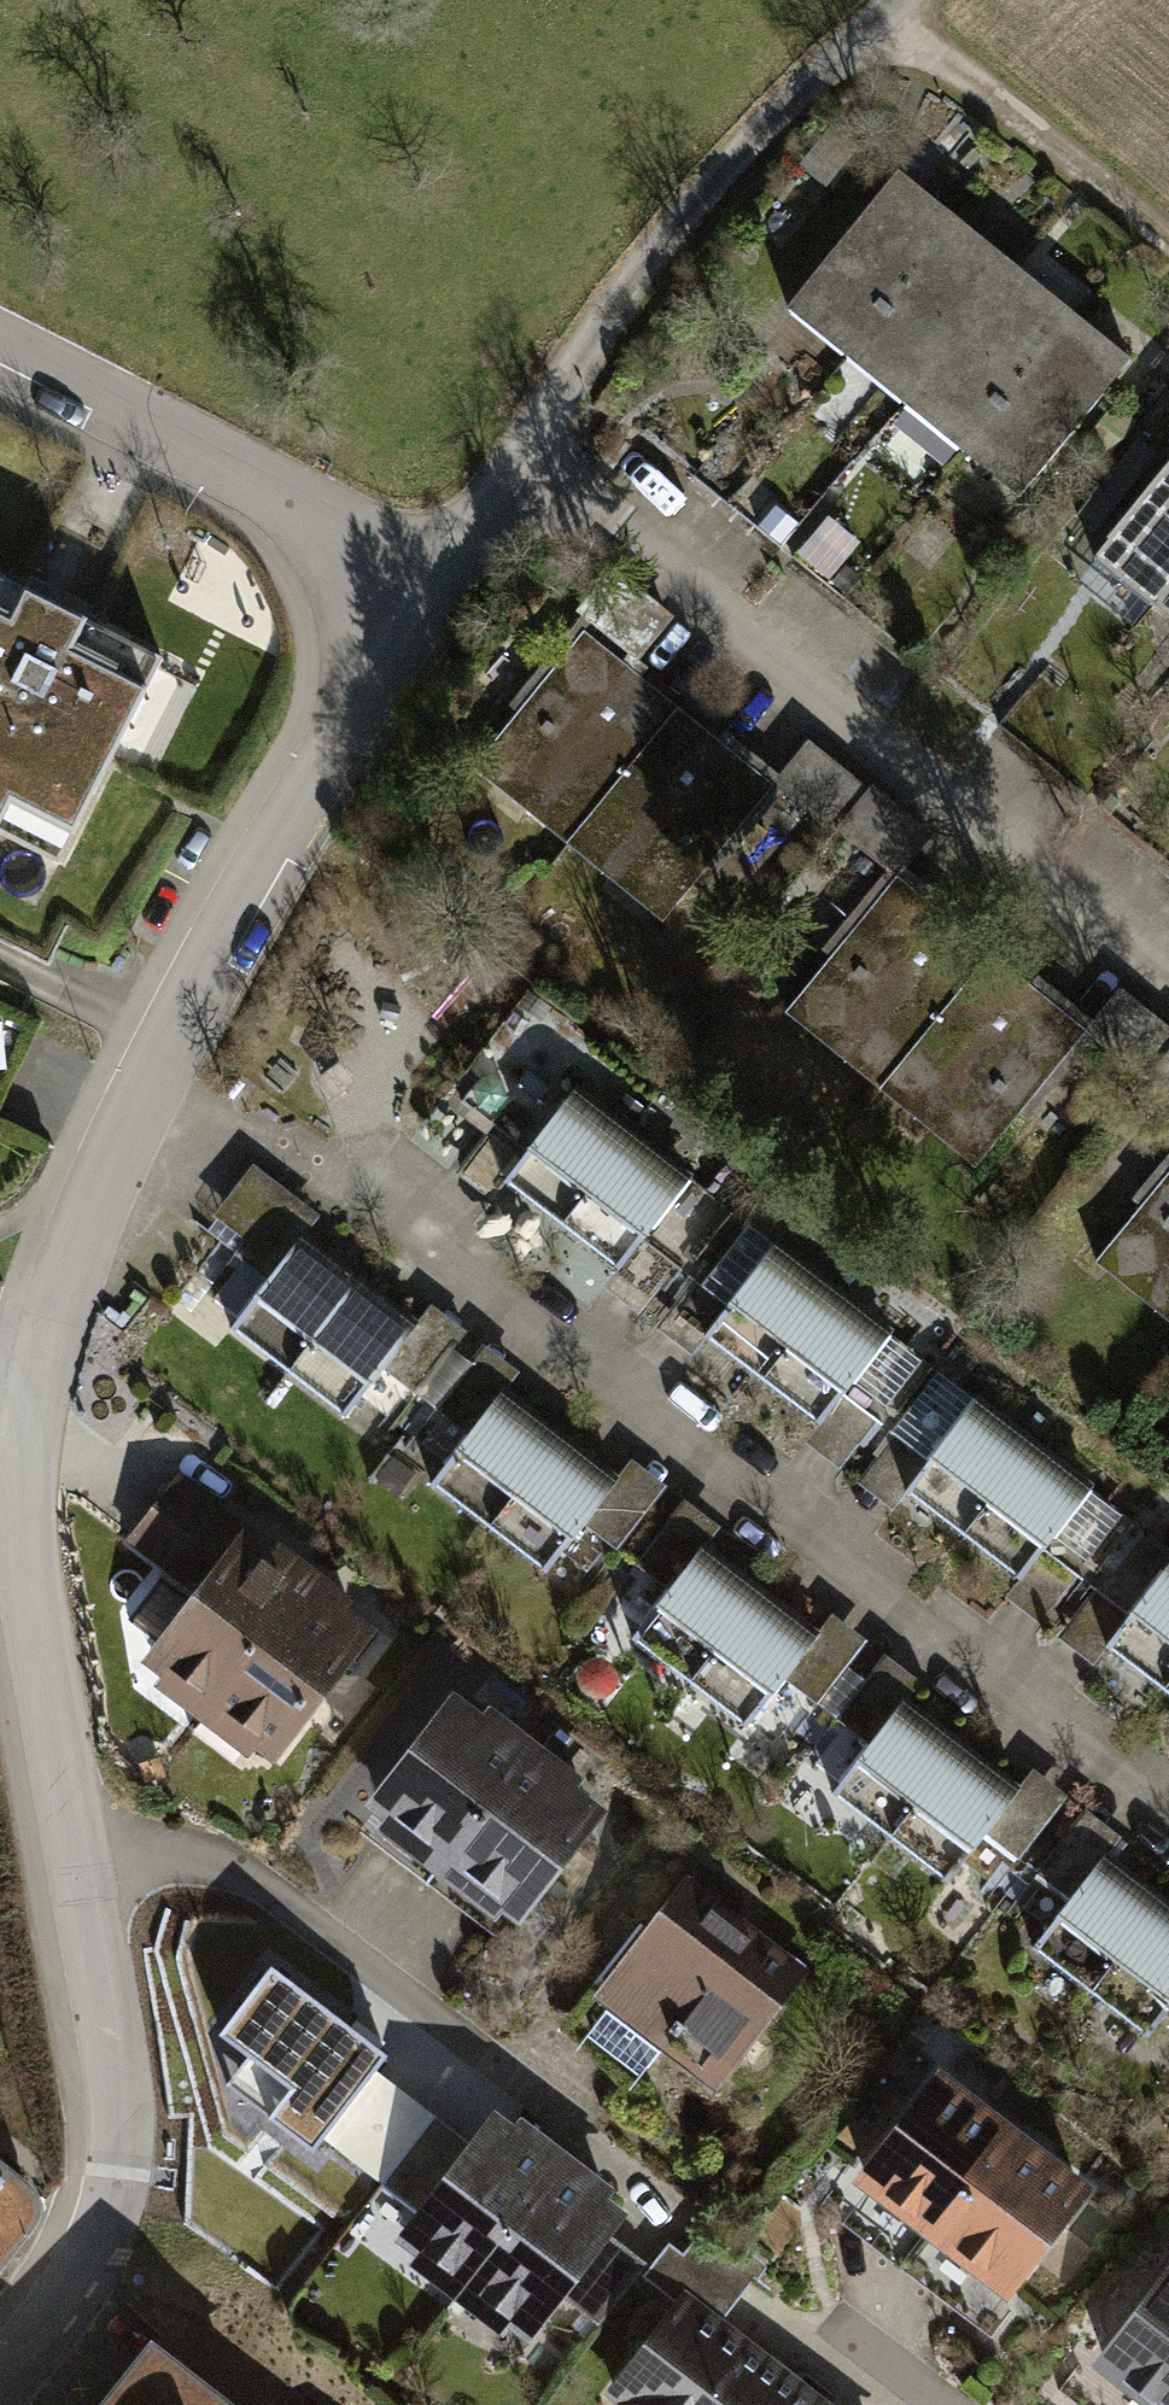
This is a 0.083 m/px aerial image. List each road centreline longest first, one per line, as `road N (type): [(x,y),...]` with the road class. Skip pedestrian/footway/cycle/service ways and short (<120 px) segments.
road 1 (residential): [(118,1103),(285,1142),(1168,1816)]
road 2 (residential): [(0,2391),(67,2312),(119,2182),(120,2126),(15,1578),(9,1461),(23,1339)]
road 3 (residential): [(537,431),(1168,941)]
road 4 (residential): [(118,1103),(433,583)]
road 5 (residential): [(537,431),(659,243),(780,107),(883,11)]
road 6 (residential): [(433,583),(0,357)]
road 7 (track): [(883,11),(1168,244)]
road 8 (residential): [(23,1339),(118,1103)]
road 9 (residential): [(433,583),(537,431)]

